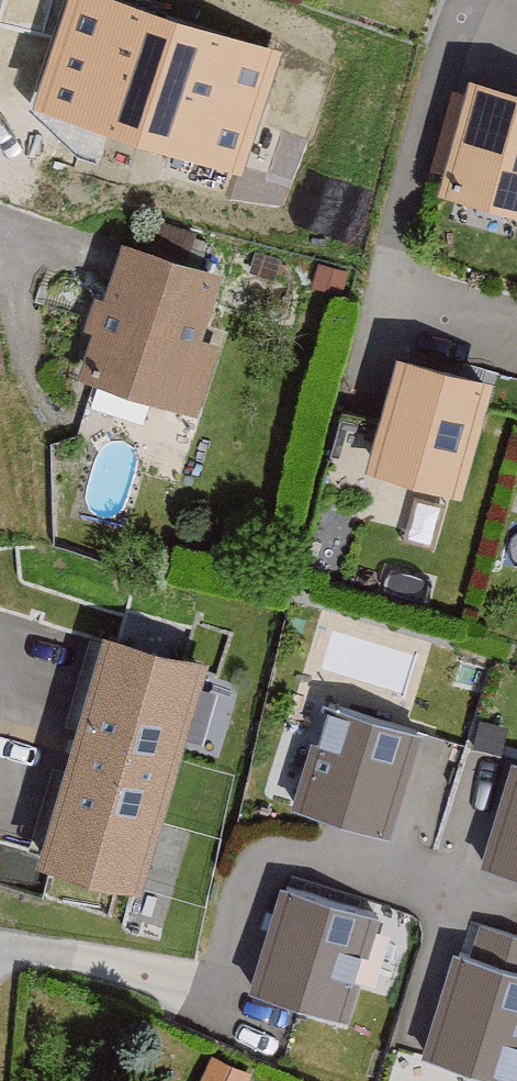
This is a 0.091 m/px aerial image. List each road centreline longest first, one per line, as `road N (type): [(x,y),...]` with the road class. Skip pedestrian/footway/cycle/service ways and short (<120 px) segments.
road 1 (residential): [(0,952),(213,996),(270,843),(448,897)]
road 2 (residential): [(469,0),(368,321)]

